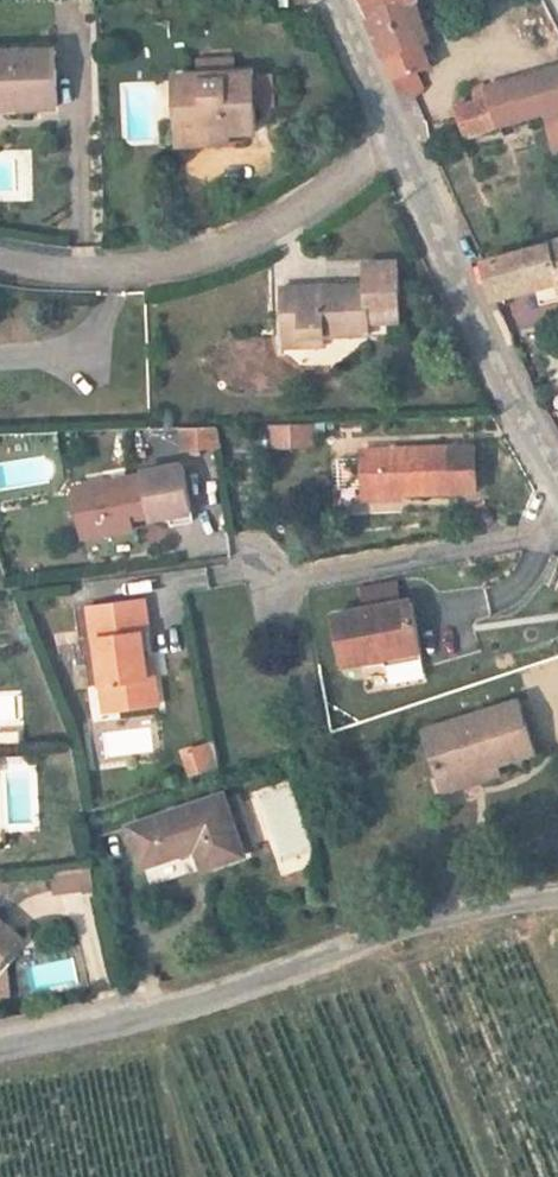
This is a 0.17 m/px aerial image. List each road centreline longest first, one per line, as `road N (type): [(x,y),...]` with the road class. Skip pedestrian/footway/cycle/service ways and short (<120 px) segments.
road 1 (residential): [(0,1050),(167,1013),(413,925),(557,898)]
road 2 (unclassified): [(0,260),(110,272),(191,263),(263,228),(398,140)]
road 3 (residential): [(557,467),(398,140)]
road 4 (residential): [(219,575),(294,577),(557,531)]
road 5 (residential): [(398,140),(337,0)]

